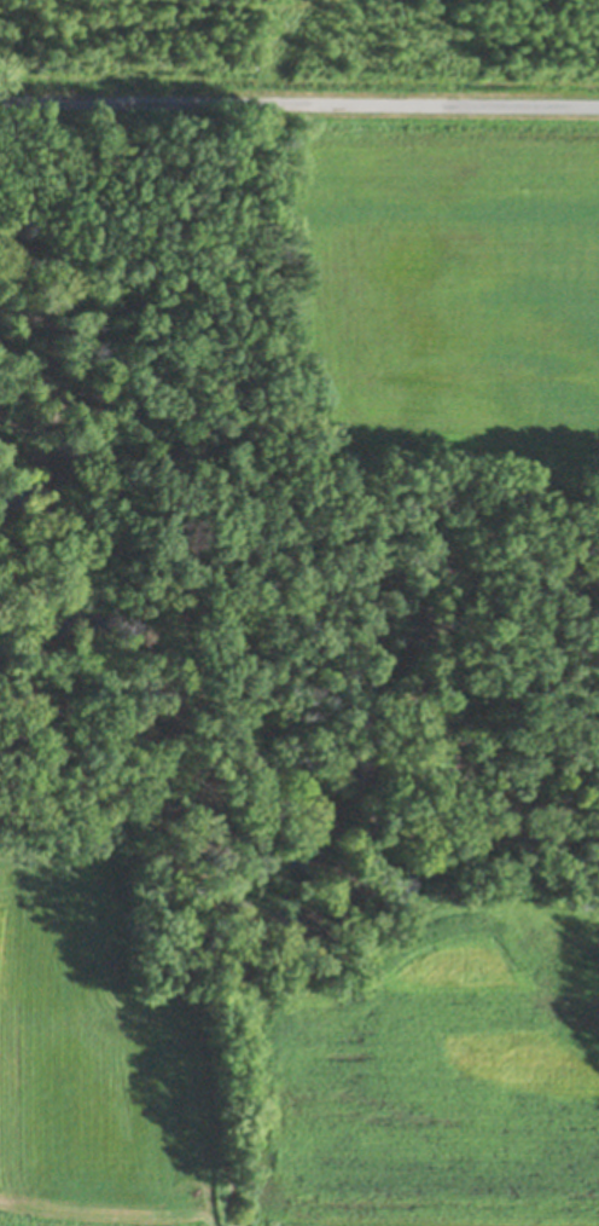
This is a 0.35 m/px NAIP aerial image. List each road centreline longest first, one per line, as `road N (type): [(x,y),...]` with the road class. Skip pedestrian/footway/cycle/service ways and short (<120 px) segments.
road 1 (residential): [(0,103),(598,108)]

